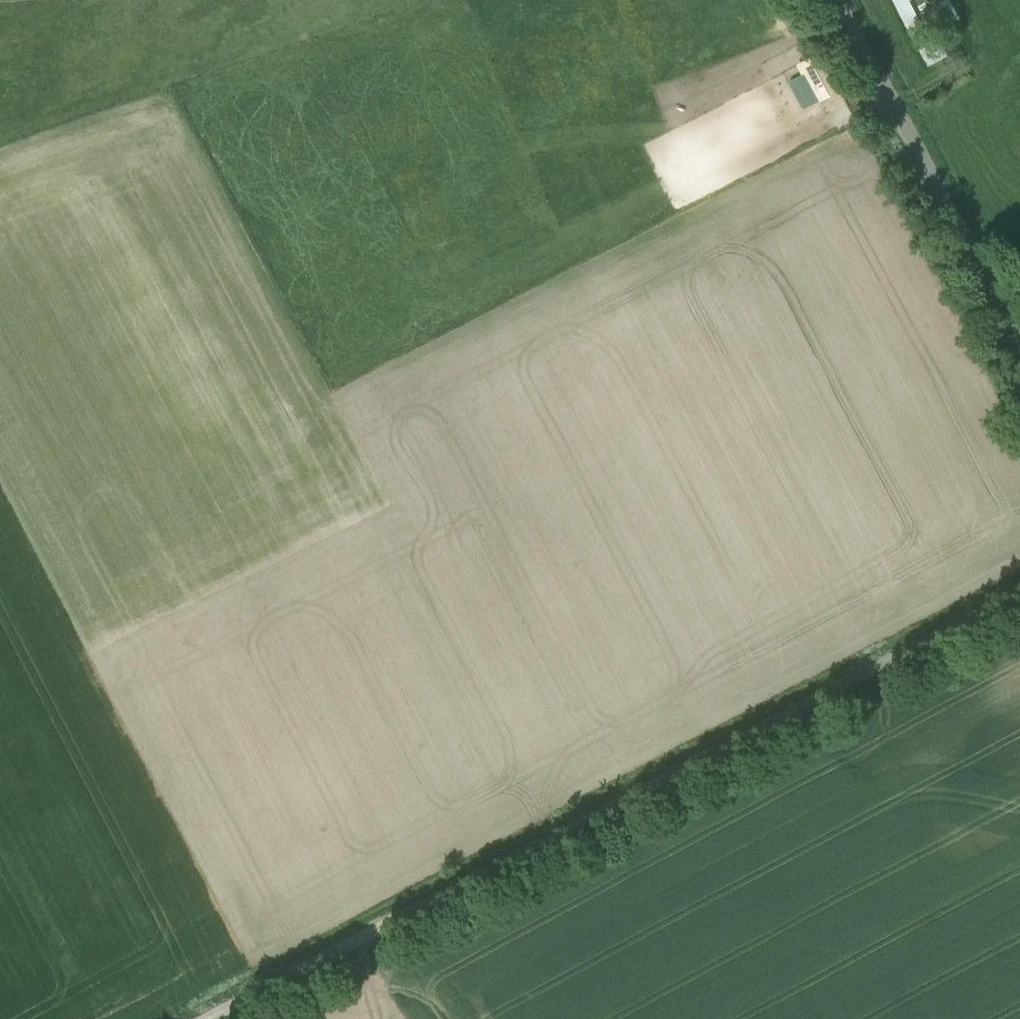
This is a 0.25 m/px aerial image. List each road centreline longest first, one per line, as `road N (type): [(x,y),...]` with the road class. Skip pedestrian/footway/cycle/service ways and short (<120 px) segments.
road 1 (unclassified): [(1019,593),(194,1018)]
road 2 (unclassified): [(1019,337),(837,0)]

